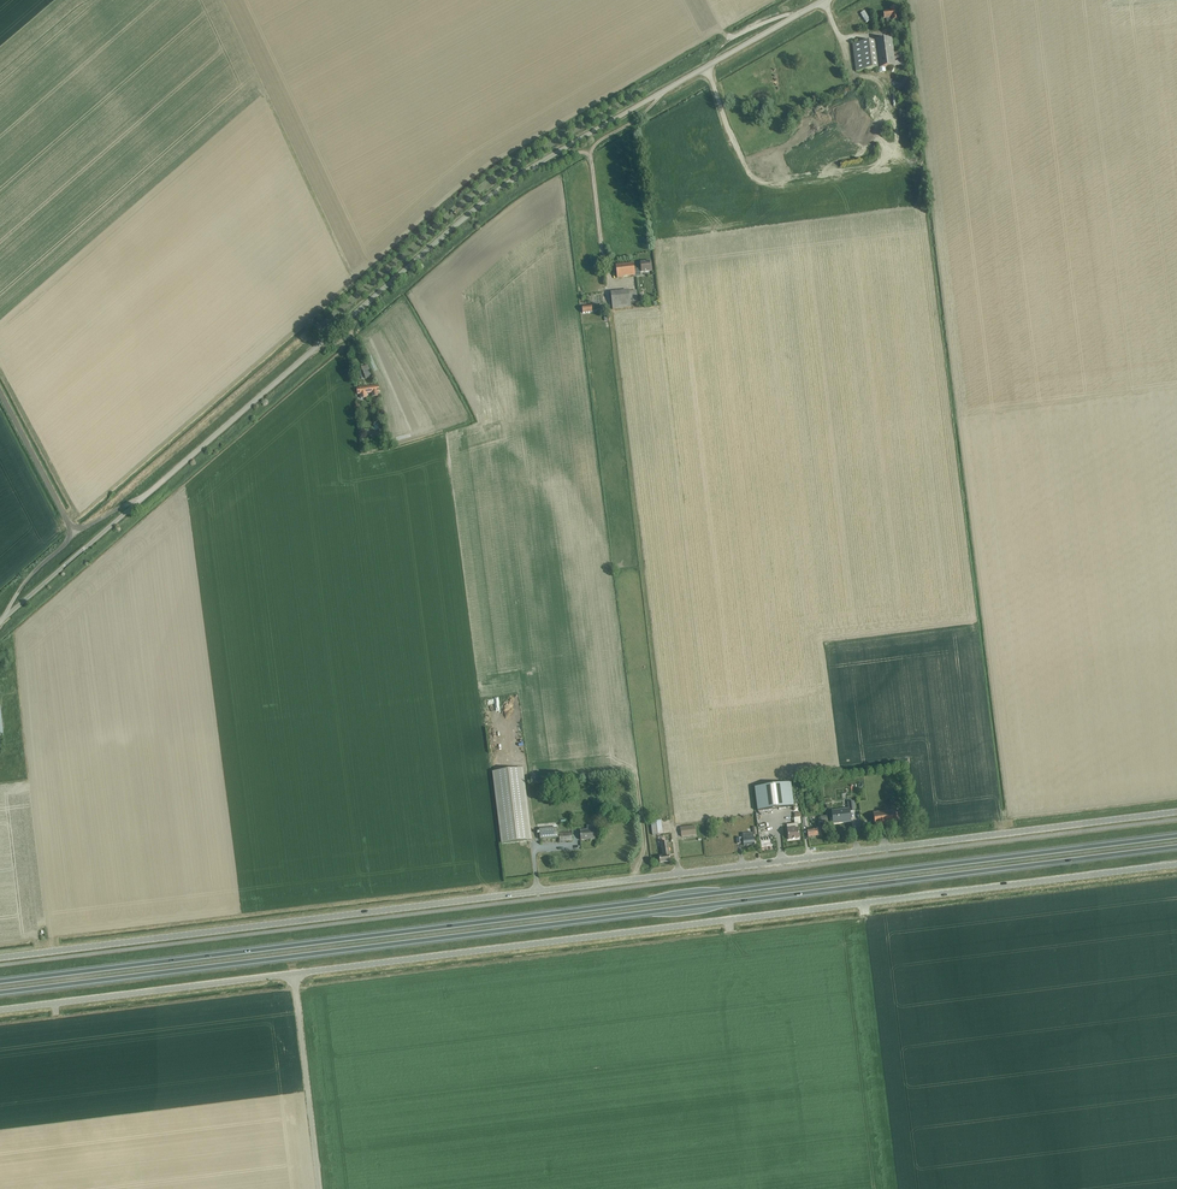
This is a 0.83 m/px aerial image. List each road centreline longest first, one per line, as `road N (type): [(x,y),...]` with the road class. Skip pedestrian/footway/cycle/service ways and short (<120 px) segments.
road 1 (unclassified): [(0,1010),(1176,864)]
road 2 (unclassified): [(0,958),(1176,812)]
road 3 (trunk): [(1176,836),(0,982)]
road 4 (trunk): [(0,993),(1176,847)]
road 5 (track): [(679,874),(612,318)]
road 6 (unclassified): [(136,503),(529,169)]
road 7 (unclassified): [(659,95),(829,0)]
road 8 (unclassified): [(4,615),(136,503)]
road 9 (unclassified): [(659,95),(590,156),(576,152),(529,169)]
road 10 (unclassified): [(72,529),(0,392)]
road 11 (unclassified): [(529,169),(659,95)]

